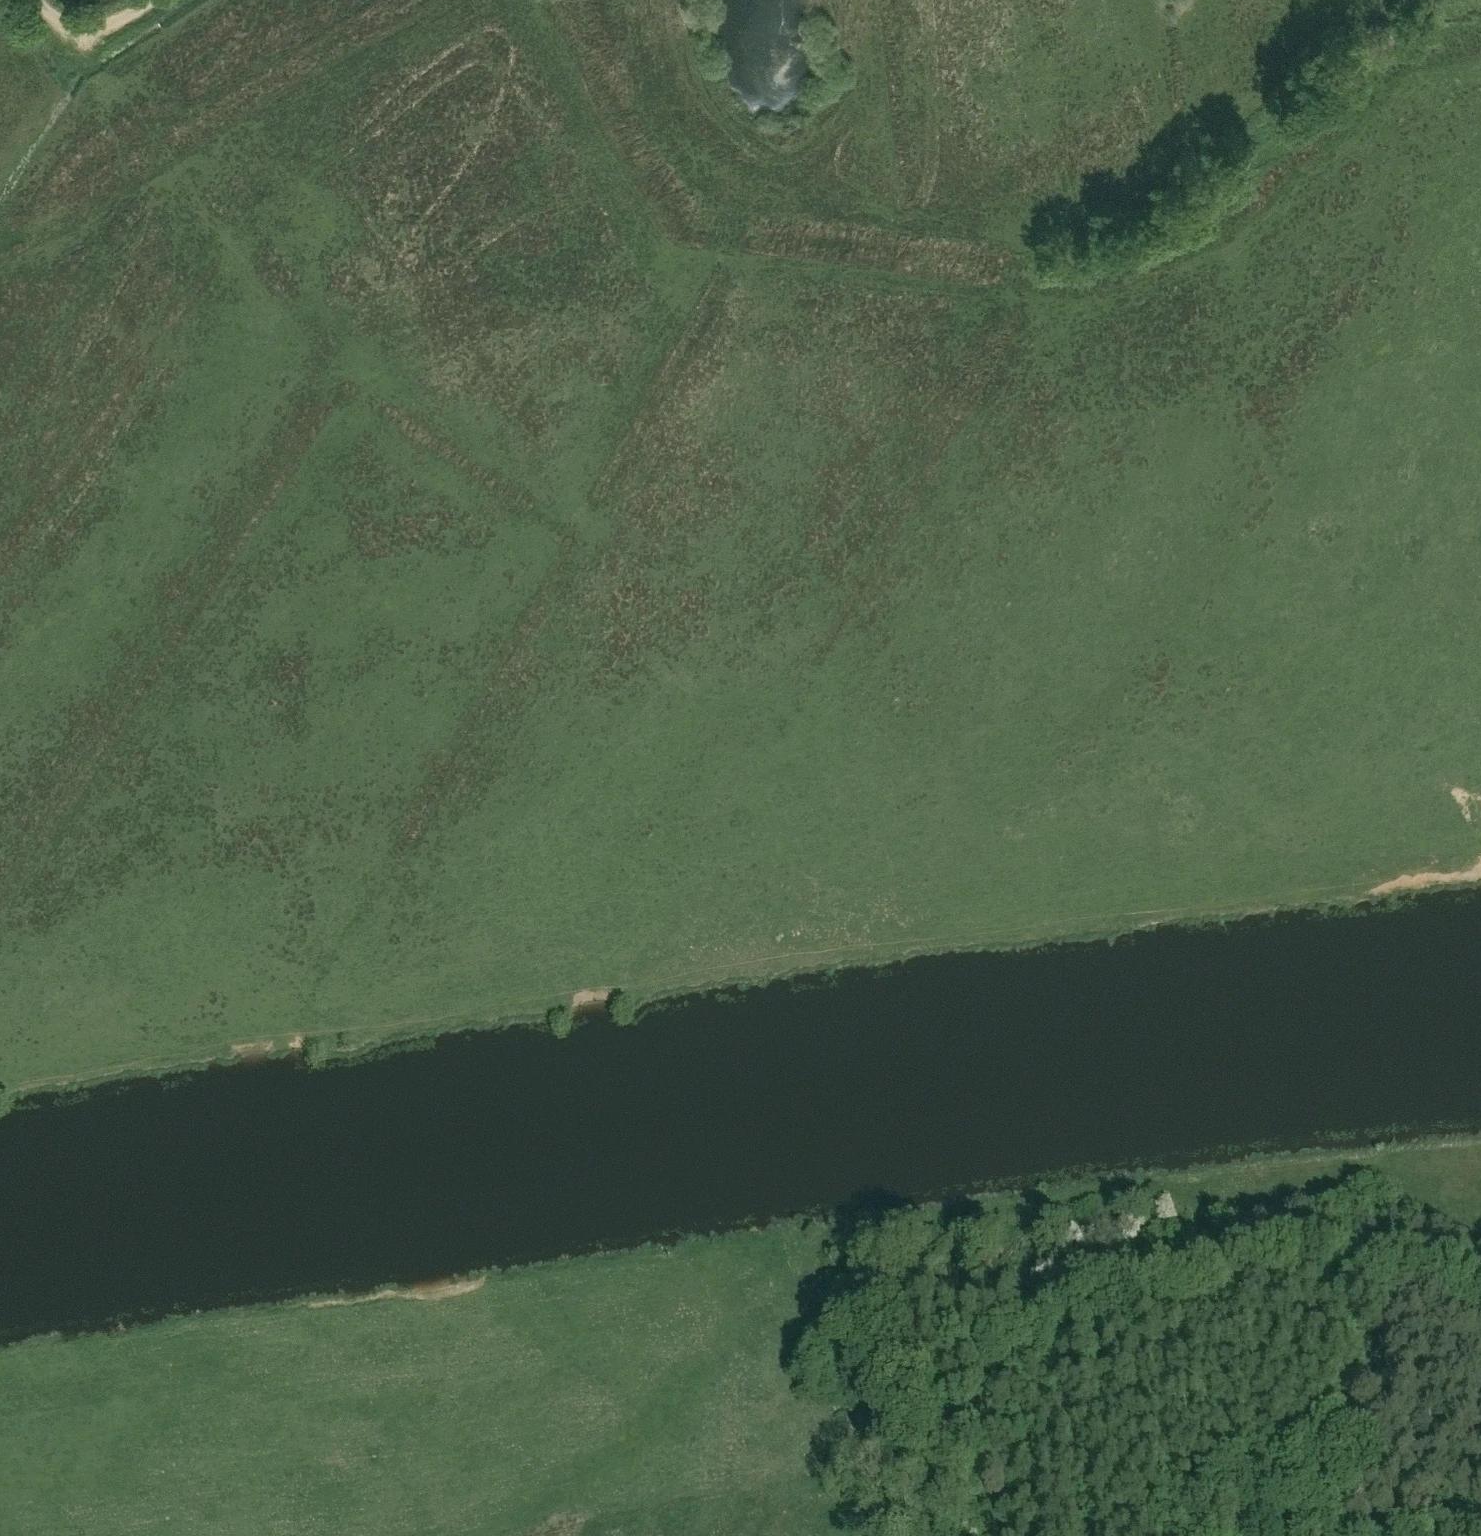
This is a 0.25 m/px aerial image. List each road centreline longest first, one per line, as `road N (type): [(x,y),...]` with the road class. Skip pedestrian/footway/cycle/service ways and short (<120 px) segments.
road 1 (track): [(966,1535),(986,1376),(1300,1276),(1480,1316)]

